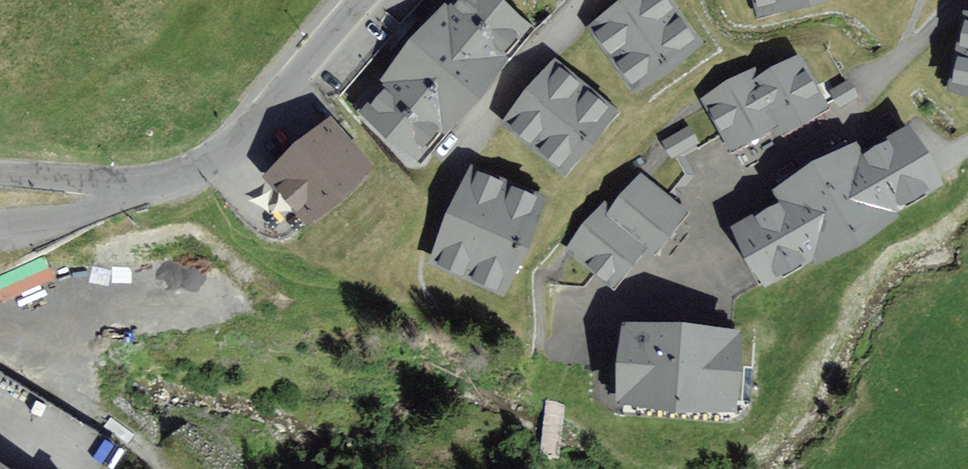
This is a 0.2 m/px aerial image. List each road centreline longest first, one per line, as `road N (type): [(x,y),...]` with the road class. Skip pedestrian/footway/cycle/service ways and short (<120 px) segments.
road 1 (unclassified): [(0,174),(149,181),(190,173),(222,154),(360,0)]

